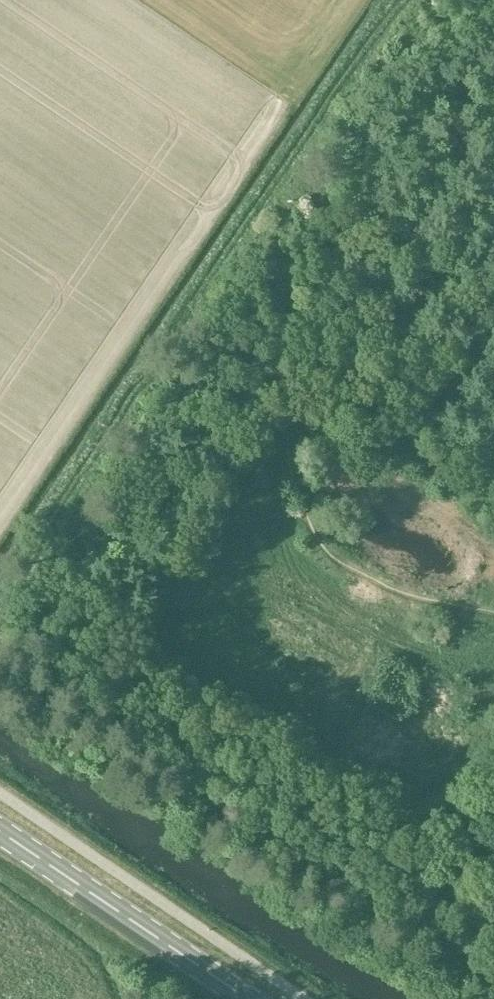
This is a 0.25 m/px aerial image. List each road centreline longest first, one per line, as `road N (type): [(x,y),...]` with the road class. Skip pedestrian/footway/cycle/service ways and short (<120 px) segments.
road 1 (track): [(0,602),(306,129),(408,0)]
road 2 (track): [(493,90),(448,184),(415,223),(365,316),(303,373),(291,423),(303,502),(333,552),(378,581),(493,613)]
road 3 (track): [(493,634),(460,643),(417,640),(354,613),(310,580),(282,537),(277,510),(292,448)]
road 4 (secondary): [(248,998),(0,831)]

